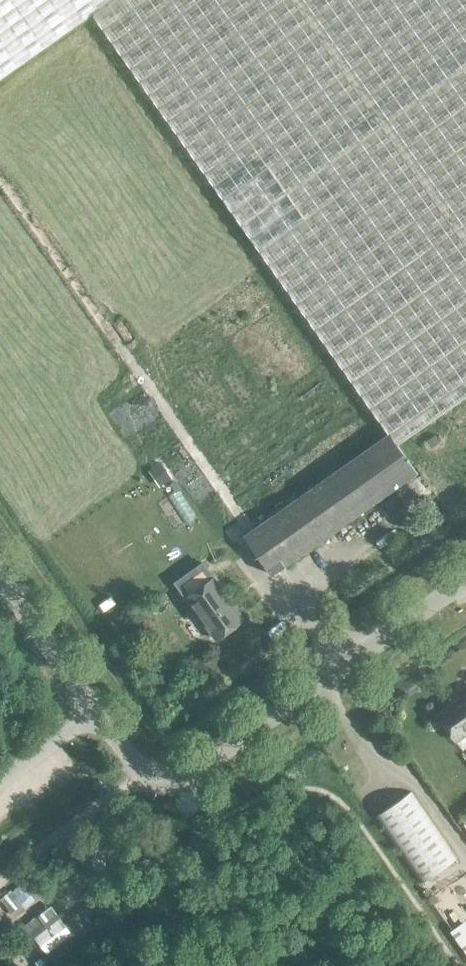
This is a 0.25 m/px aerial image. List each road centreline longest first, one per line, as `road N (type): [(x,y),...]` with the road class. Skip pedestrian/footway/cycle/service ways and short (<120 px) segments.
road 1 (unclassified): [(131,766),(152,778),(183,776),(465,586)]
road 2 (unclassified): [(94,715),(0,581)]

